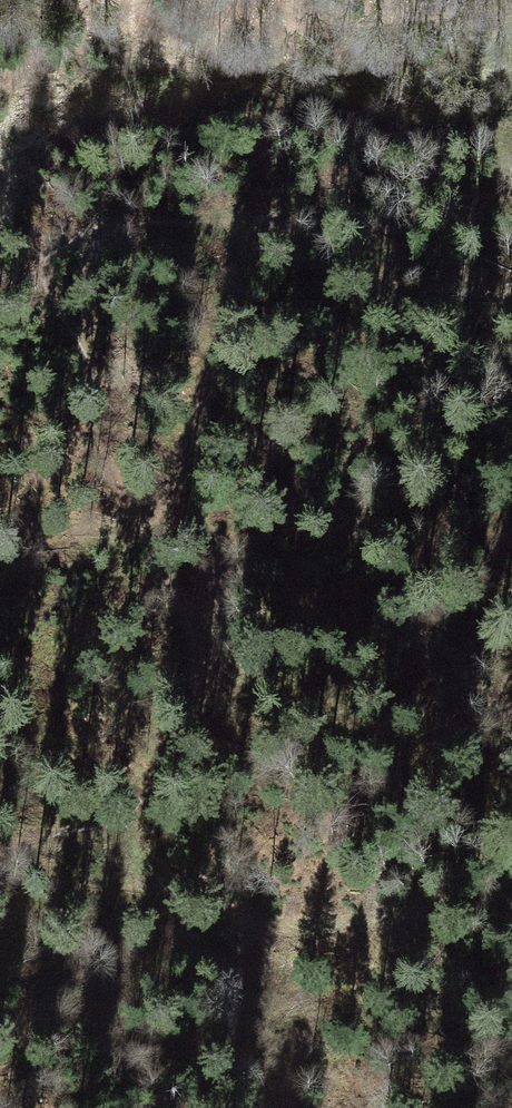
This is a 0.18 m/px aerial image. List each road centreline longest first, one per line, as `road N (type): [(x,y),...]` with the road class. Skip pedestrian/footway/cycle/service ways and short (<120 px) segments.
road 1 (track): [(99,441),(79,347),(47,281),(56,254),(81,235),(251,219),(362,220),(419,238),(452,276),(511,309)]
road 2 (track): [(0,852),(88,825),(139,799),(169,769),(187,721),(192,680),(183,636),(99,441)]
road 3 (track): [(511,906),(322,921),(201,894),(112,890),(0,865)]
road 4 (track): [(251,219),(188,444),(143,559)]

